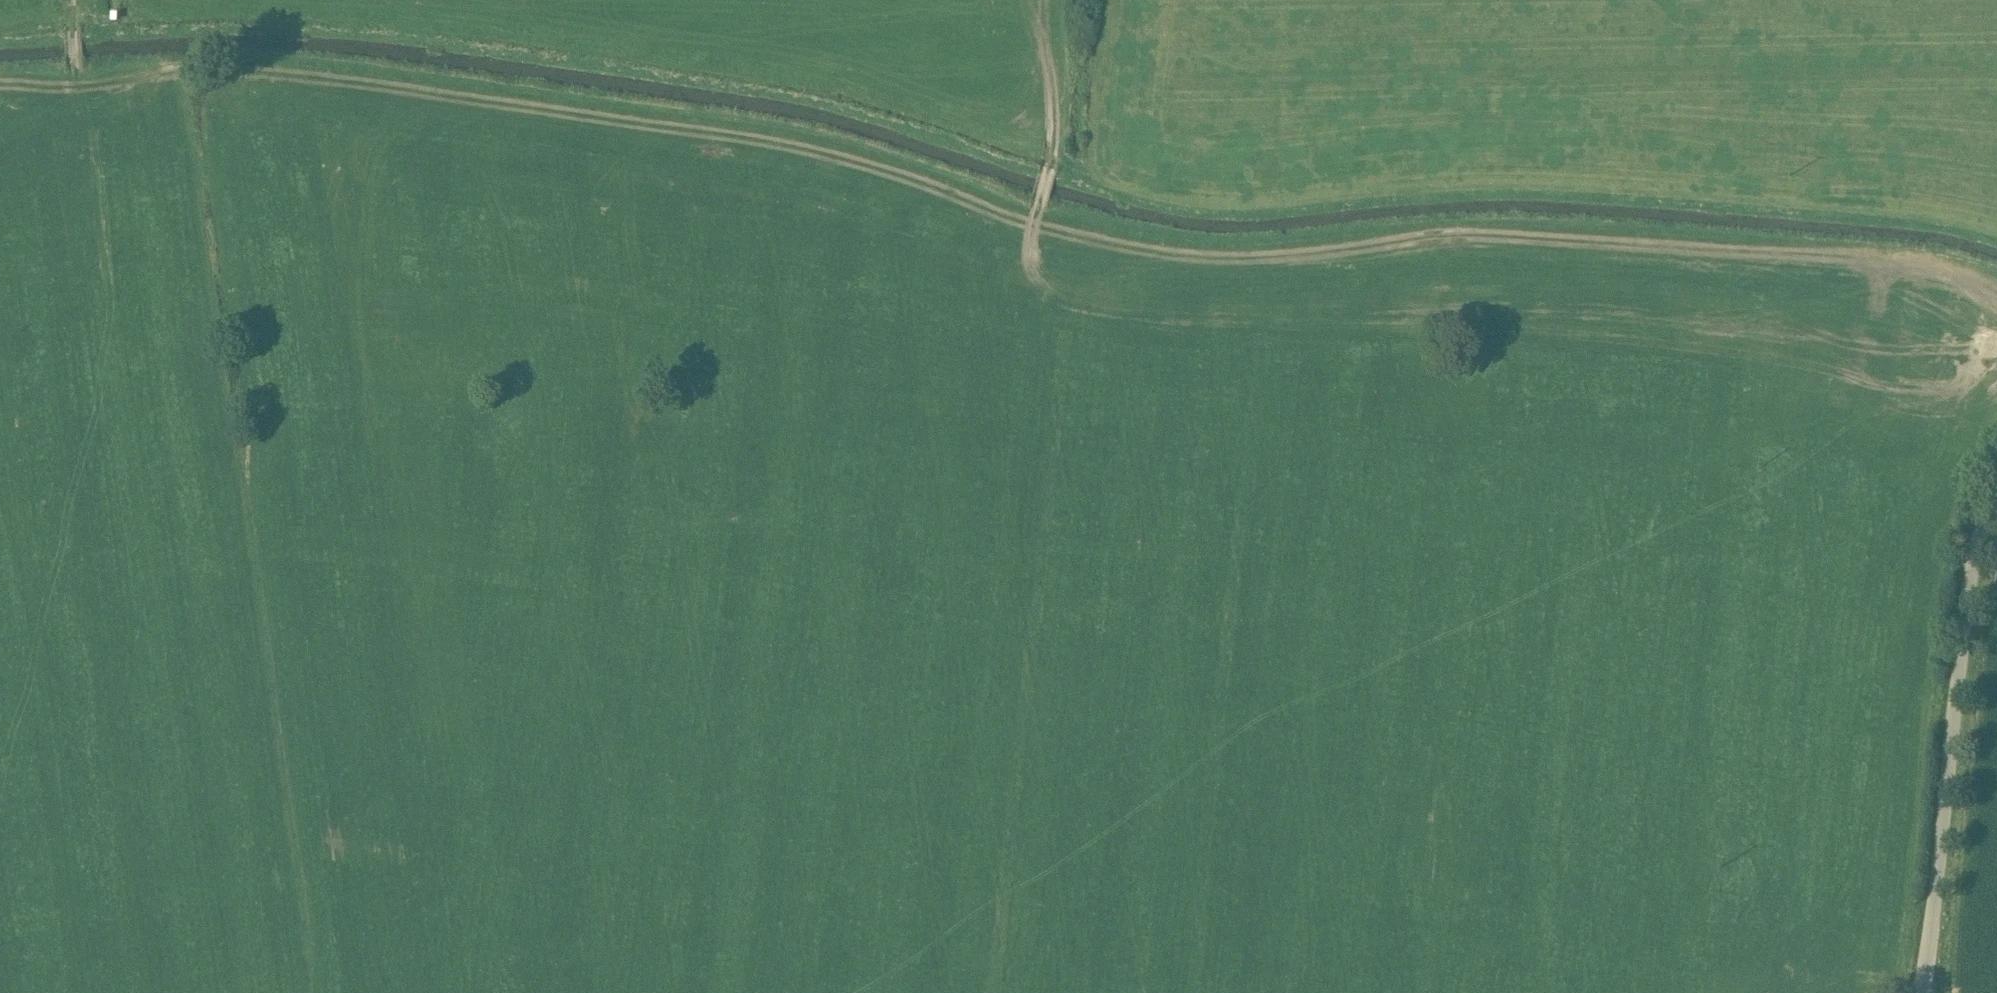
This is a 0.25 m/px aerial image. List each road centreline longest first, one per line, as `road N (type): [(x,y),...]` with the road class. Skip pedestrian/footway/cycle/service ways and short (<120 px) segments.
road 1 (unclassified): [(1929,992),(1968,604),(1996,505)]

